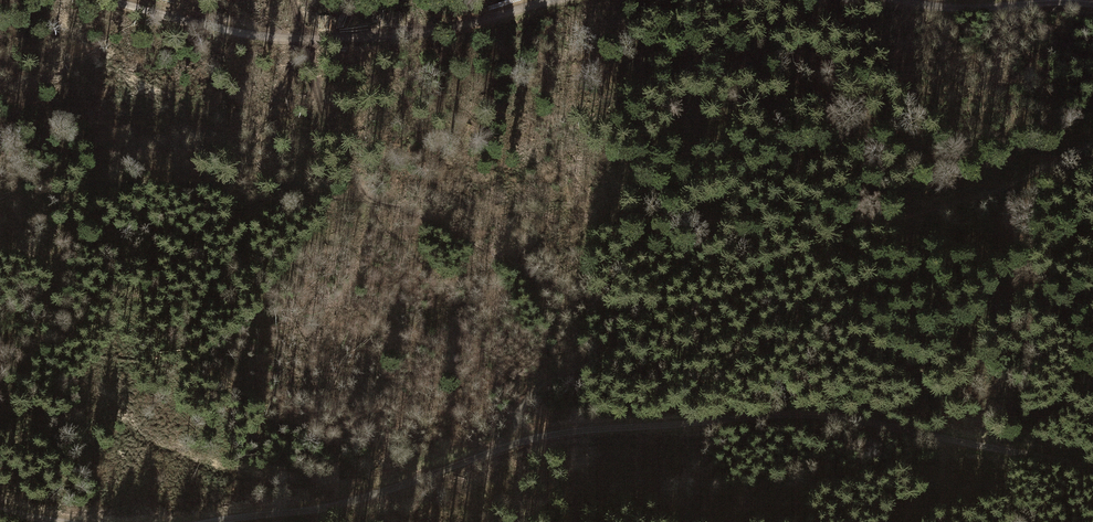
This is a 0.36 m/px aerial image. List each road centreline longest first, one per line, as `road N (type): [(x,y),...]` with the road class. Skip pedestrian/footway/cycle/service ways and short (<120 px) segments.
road 1 (track): [(1092,470),(865,423),(749,419),(520,443),(307,509),(193,521)]
road 2 (track): [(520,443),(526,410),(556,378),(759,282),(1056,166),(1092,142)]
road 3 (track): [(114,0),(232,31),(347,38),(565,0)]
road 4 (track): [(872,0),(922,10),(1092,6)]

